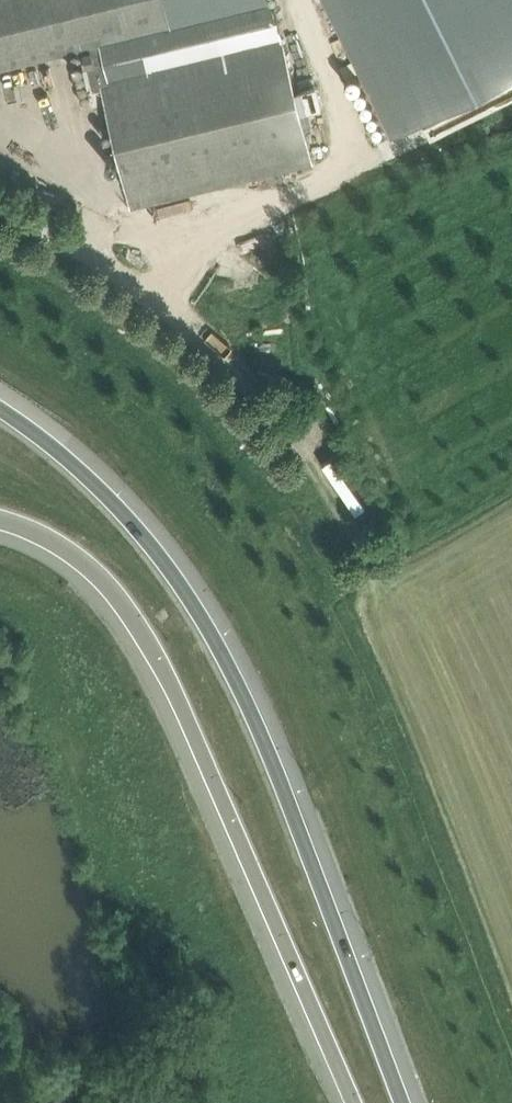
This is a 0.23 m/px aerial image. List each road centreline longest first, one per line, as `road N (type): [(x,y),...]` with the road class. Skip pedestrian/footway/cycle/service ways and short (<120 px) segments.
road 1 (motorway): [(402,1102),(265,748),(208,634),(145,539),(84,473),(0,410)]
road 2 (motorway): [(0,520),(75,559),(140,636),(352,1102)]
road 3 (unclassified): [(384,569),(293,432),(205,335),(0,208)]

